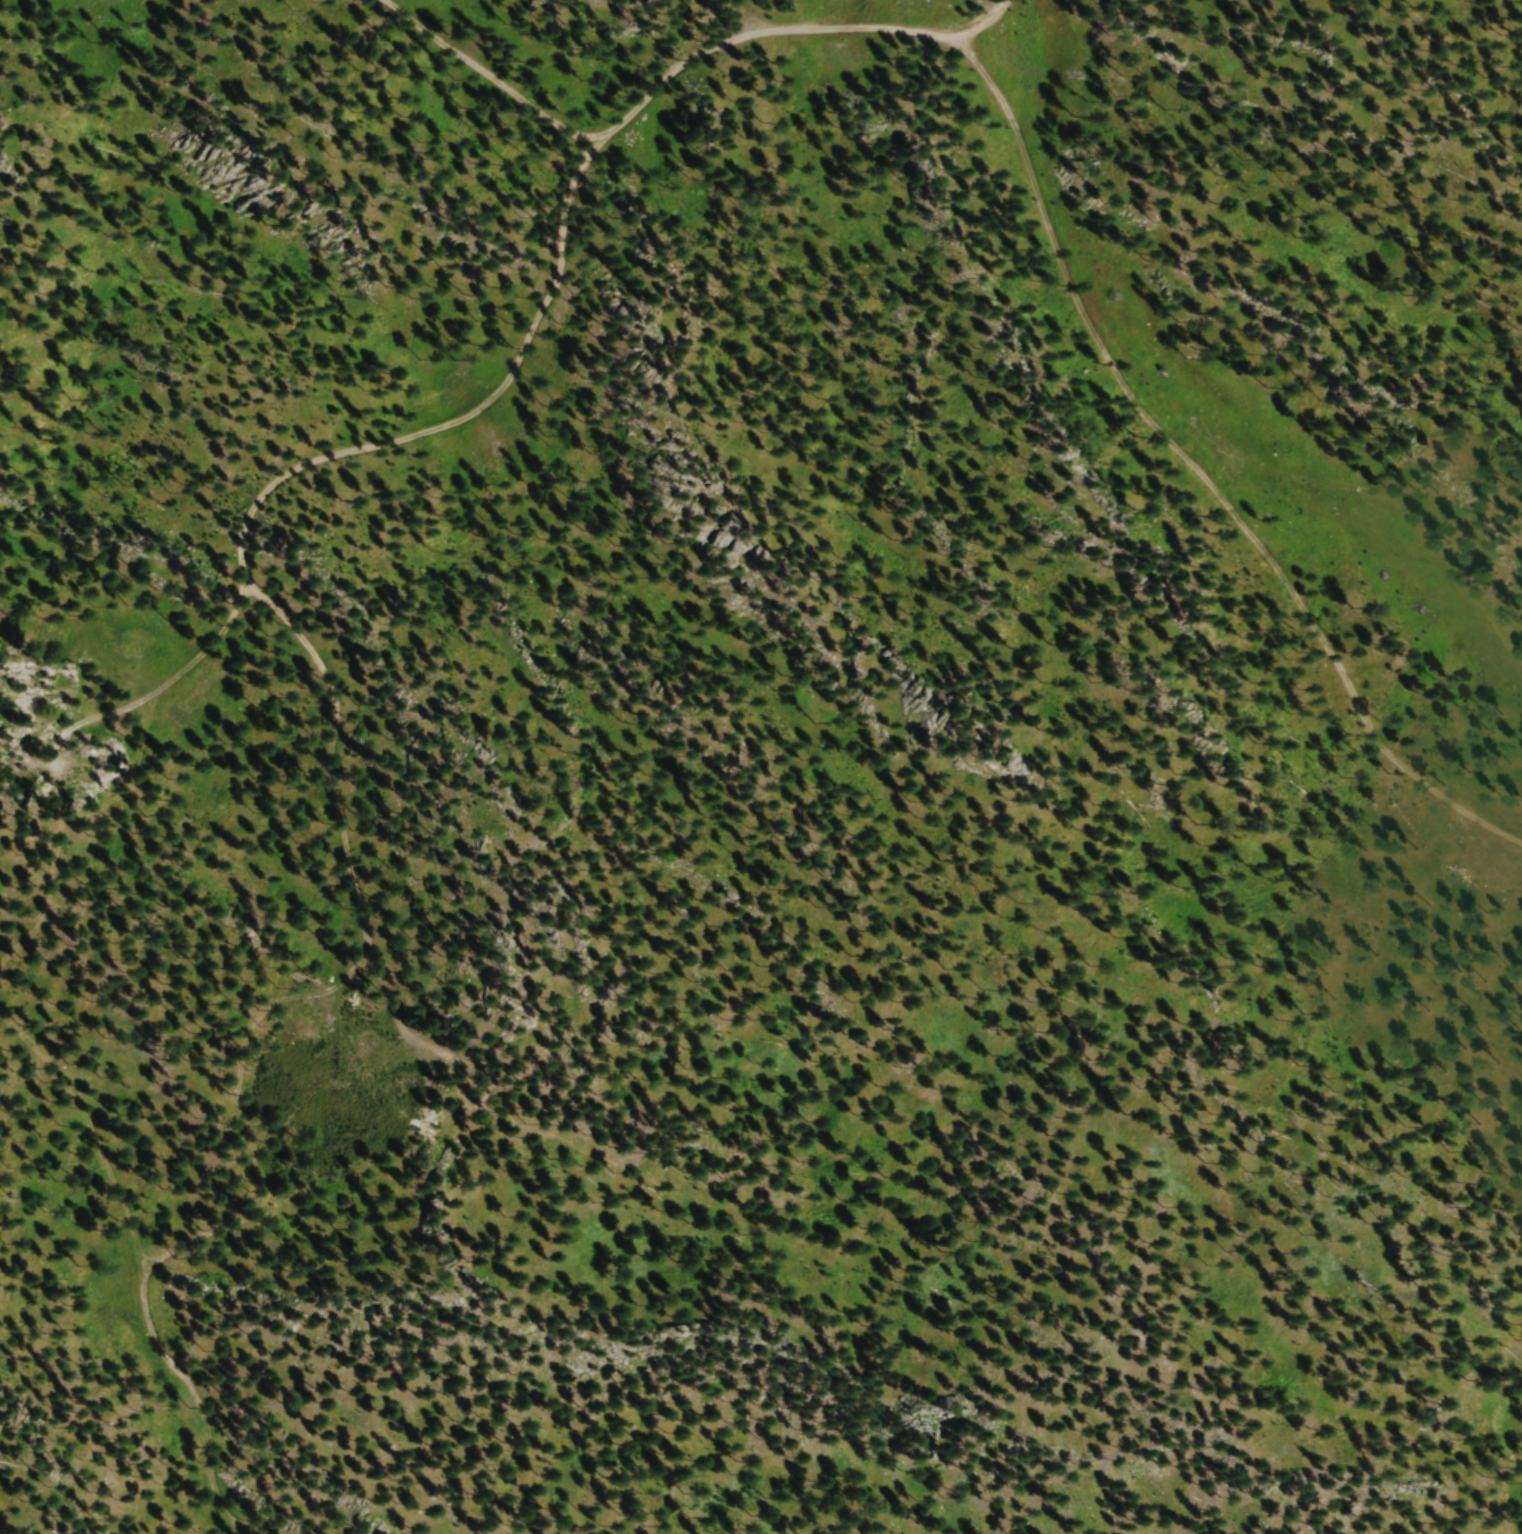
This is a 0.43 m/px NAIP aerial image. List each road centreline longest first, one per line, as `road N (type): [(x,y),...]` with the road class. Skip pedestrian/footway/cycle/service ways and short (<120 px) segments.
road 1 (track): [(142,1262),(238,1223),(255,1184),(252,1145),(233,1108),(249,1024),(277,996),(339,981),(360,938),(328,771),(333,702),(316,658),(241,575),(235,534),(256,492),(292,464),(469,410),(503,380),(554,274),(558,210),(586,146),(679,60),(753,28),(867,23),(954,37),(1000,0)]
road 2 (track): [(954,37),(1013,122),(1048,233),(1115,379),(1300,607),(1365,724),(1416,780),(1521,845)]
road 3 (track): [(0,1015),(81,1108),(142,1262),(143,1300),(159,1350),(204,1406),(211,1484),(226,1515),(257,1533)]
road 4 (track): [(586,146),(387,0)]

